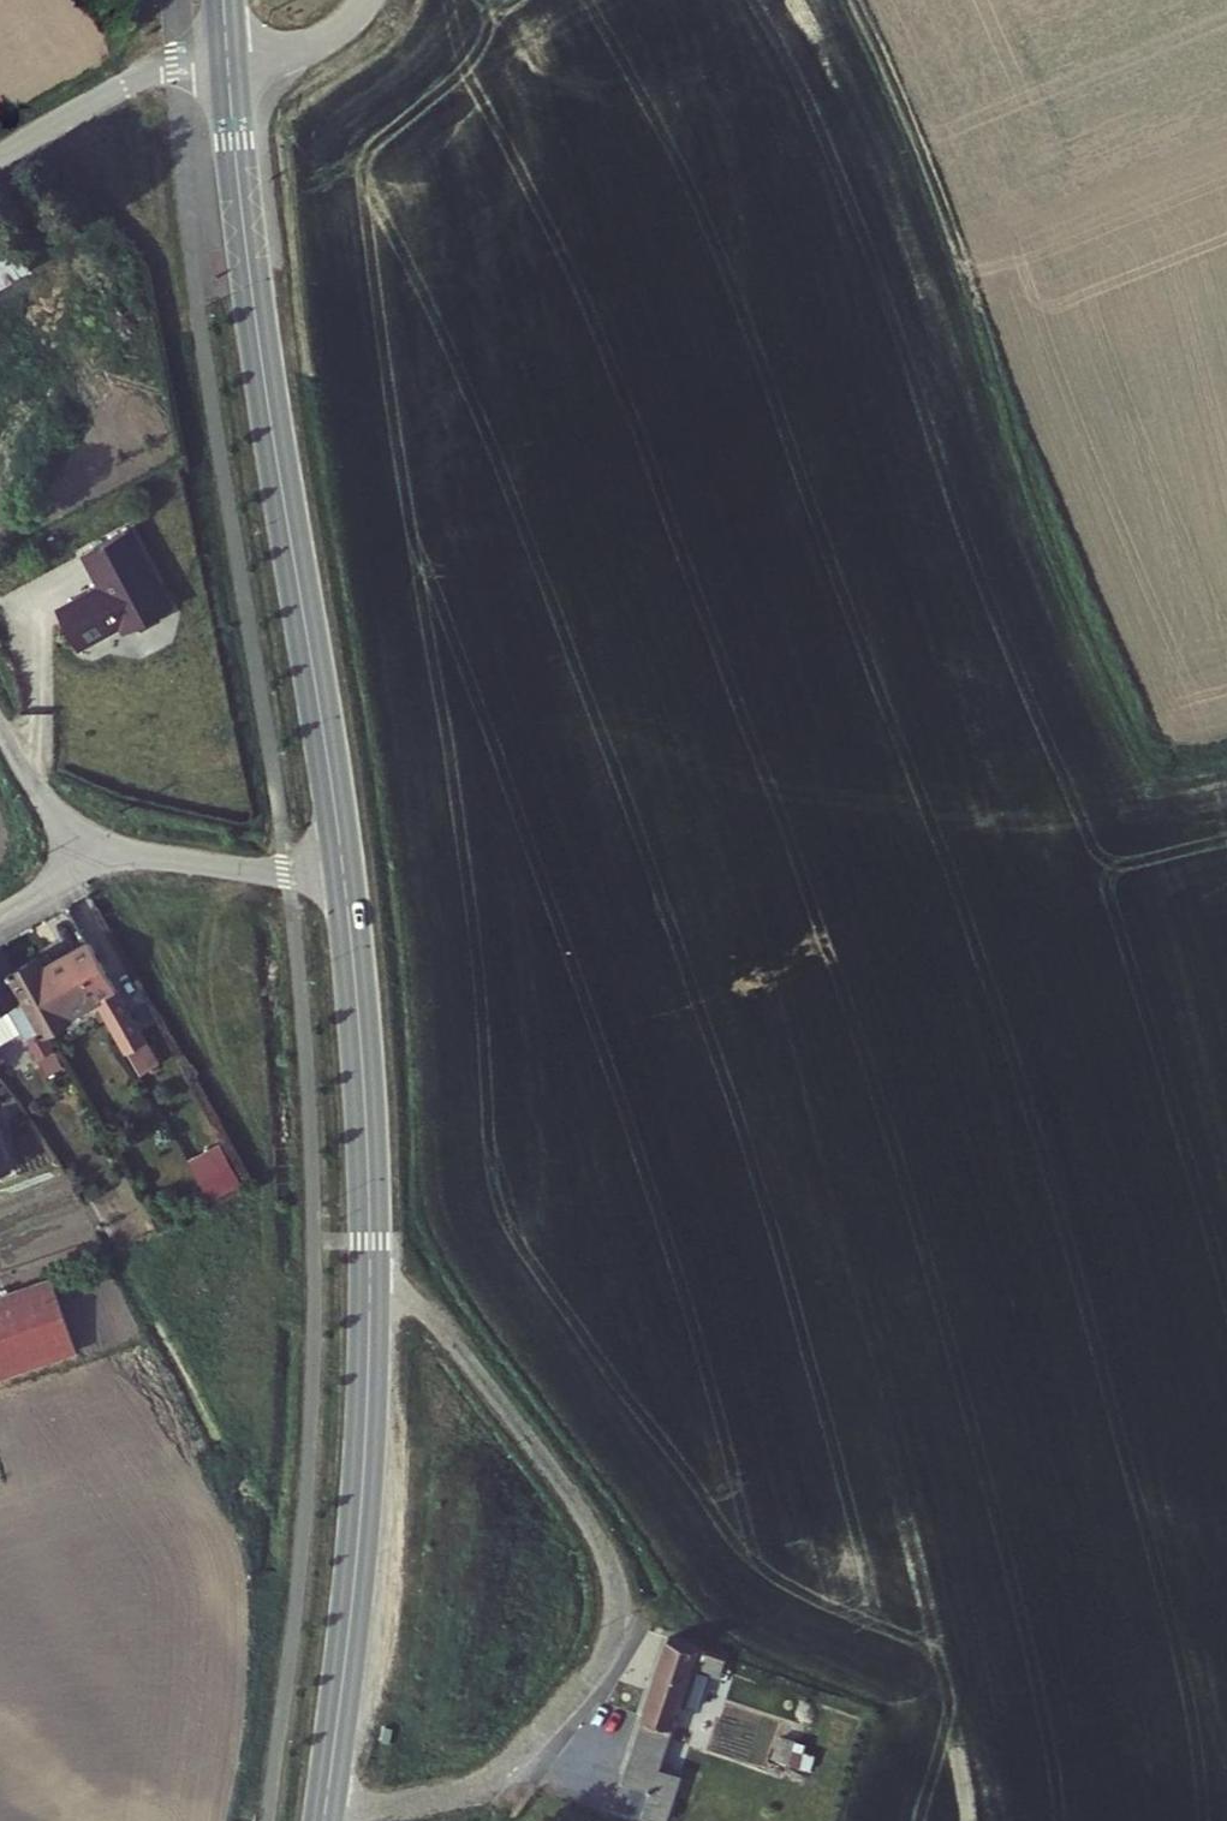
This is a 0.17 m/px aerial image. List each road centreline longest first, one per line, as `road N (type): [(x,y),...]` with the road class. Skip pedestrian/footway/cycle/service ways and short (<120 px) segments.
road 1 (tertiary): [(324,1820),(359,1542),(370,1352),(367,1131),(344,868)]
road 2 (tertiary): [(344,868),(259,336),(228,60)]
road 3 (unclassified): [(0,726),(43,798),(90,837),(160,857),(248,869),(344,868)]
road 4 (track): [(119,848),(0,912)]

